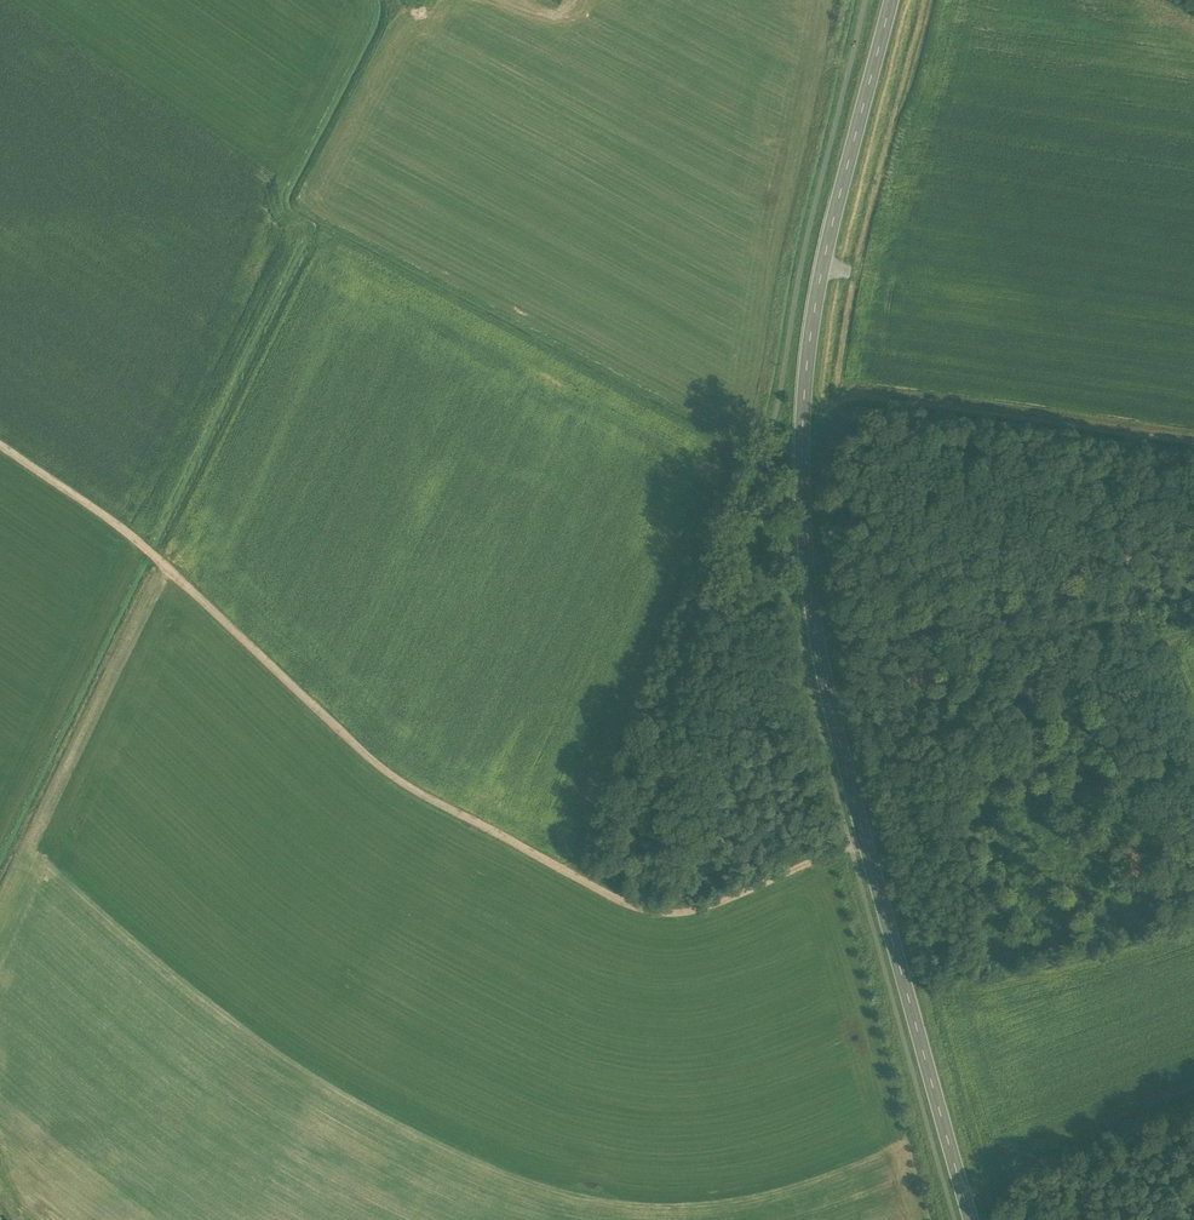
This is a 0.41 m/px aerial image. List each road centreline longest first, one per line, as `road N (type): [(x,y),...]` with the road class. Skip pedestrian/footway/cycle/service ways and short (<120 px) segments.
road 1 (tertiary): [(891,0),(812,320),(802,419),(806,558),(836,732),(971,1219)]
road 2 (track): [(0,446),(140,541),(383,767),(619,900),(687,913),(865,842)]

